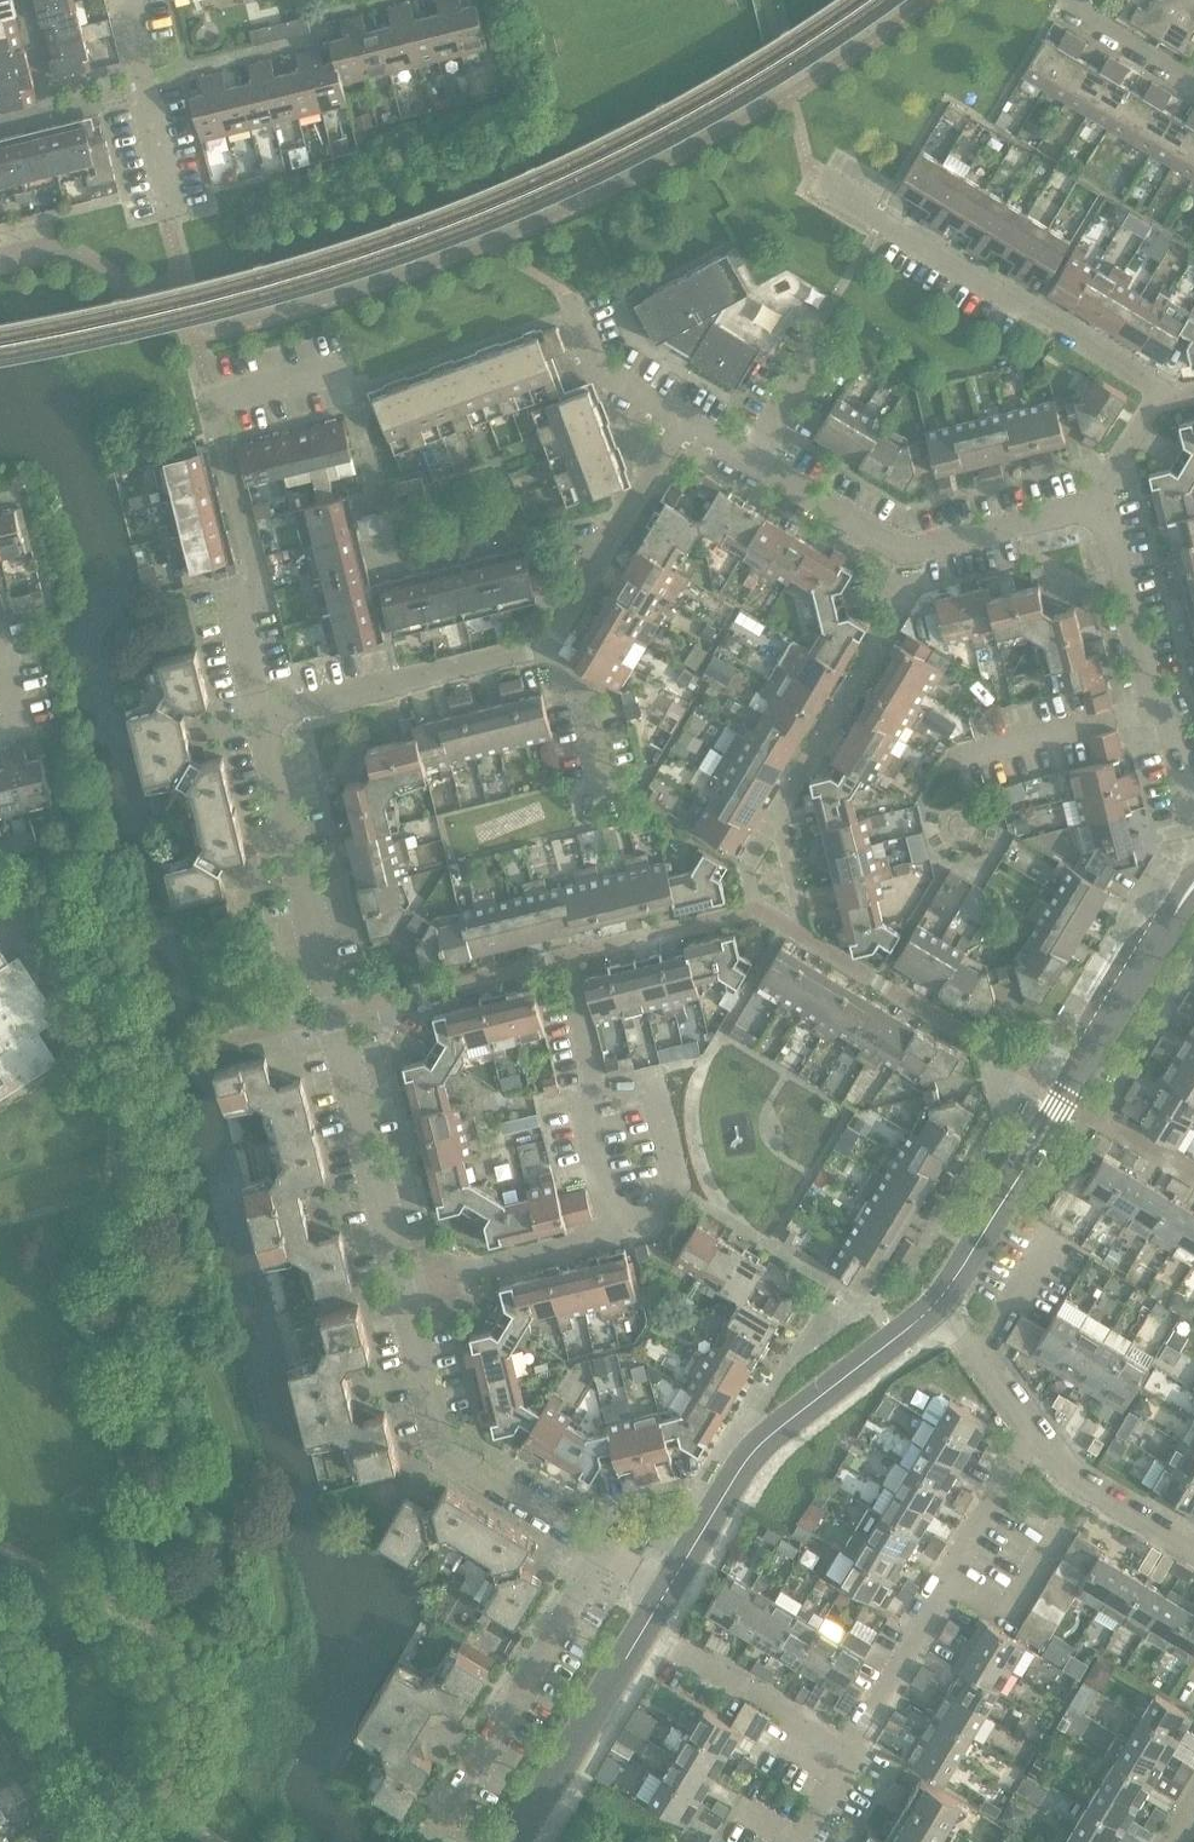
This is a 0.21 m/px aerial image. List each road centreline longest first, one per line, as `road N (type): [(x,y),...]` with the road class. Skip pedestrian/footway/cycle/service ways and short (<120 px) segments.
road 1 (unclassified): [(396,1287),(267,722)]
road 2 (tertiary): [(939,1303),(1193,891)]
road 3 (unclassified): [(267,722),(240,615),(260,590),(212,400),(348,366)]
road 4 (residential): [(1178,395),(825,186)]
road 5 (tertiary): [(669,1589),(747,1460),(939,1303)]
road 6 (residential): [(1106,509),(903,553),(752,460)]
road 7 (residential): [(854,1756),(1031,1432)]
road 8 (unclassified): [(610,1553),(447,1455),(396,1287)]
road 9 (unclassified): [(441,1827),(610,1553)]
road 10 (unclassified): [(267,722),(279,711),(551,642)]
road 11 (residential): [(618,1228),(679,1192),(659,1073),(589,1086)]
road 12 (unclassified): [(551,642),(686,421)]
road 13 (tertiary): [(517,1841),(647,1627)]
road 14 (residential): [(647,1627),(854,1756)]
road 15 (residential): [(396,1287),(618,1228)]
road 16 (unclassified): [(960,753),(1163,707)]
road 17 (residential): [(1163,707),(1106,509)]
road 18 (residential): [(1193,1551),(1067,1475),(1031,1432)]
road 19 (residential): [(169,186),(130,0)]
road 20 (residential): [(686,421),(595,366),(569,294)]
road 21 (unclassified): [(551,642),(578,684),(601,798)]
road 22 (residential): [(1031,1432),(939,1303)]
road 23 (residential): [(618,1228),(589,1086)]
road 24 (residential): [(1084,0),(1087,17),(1193,77)]
road 25 (residential): [(1106,509),(1178,395)]
road 26 (unclassified): [(752,460),(820,344)]
road 27 (residential): [(0,731),(32,723),(9,635),(0,638)]

